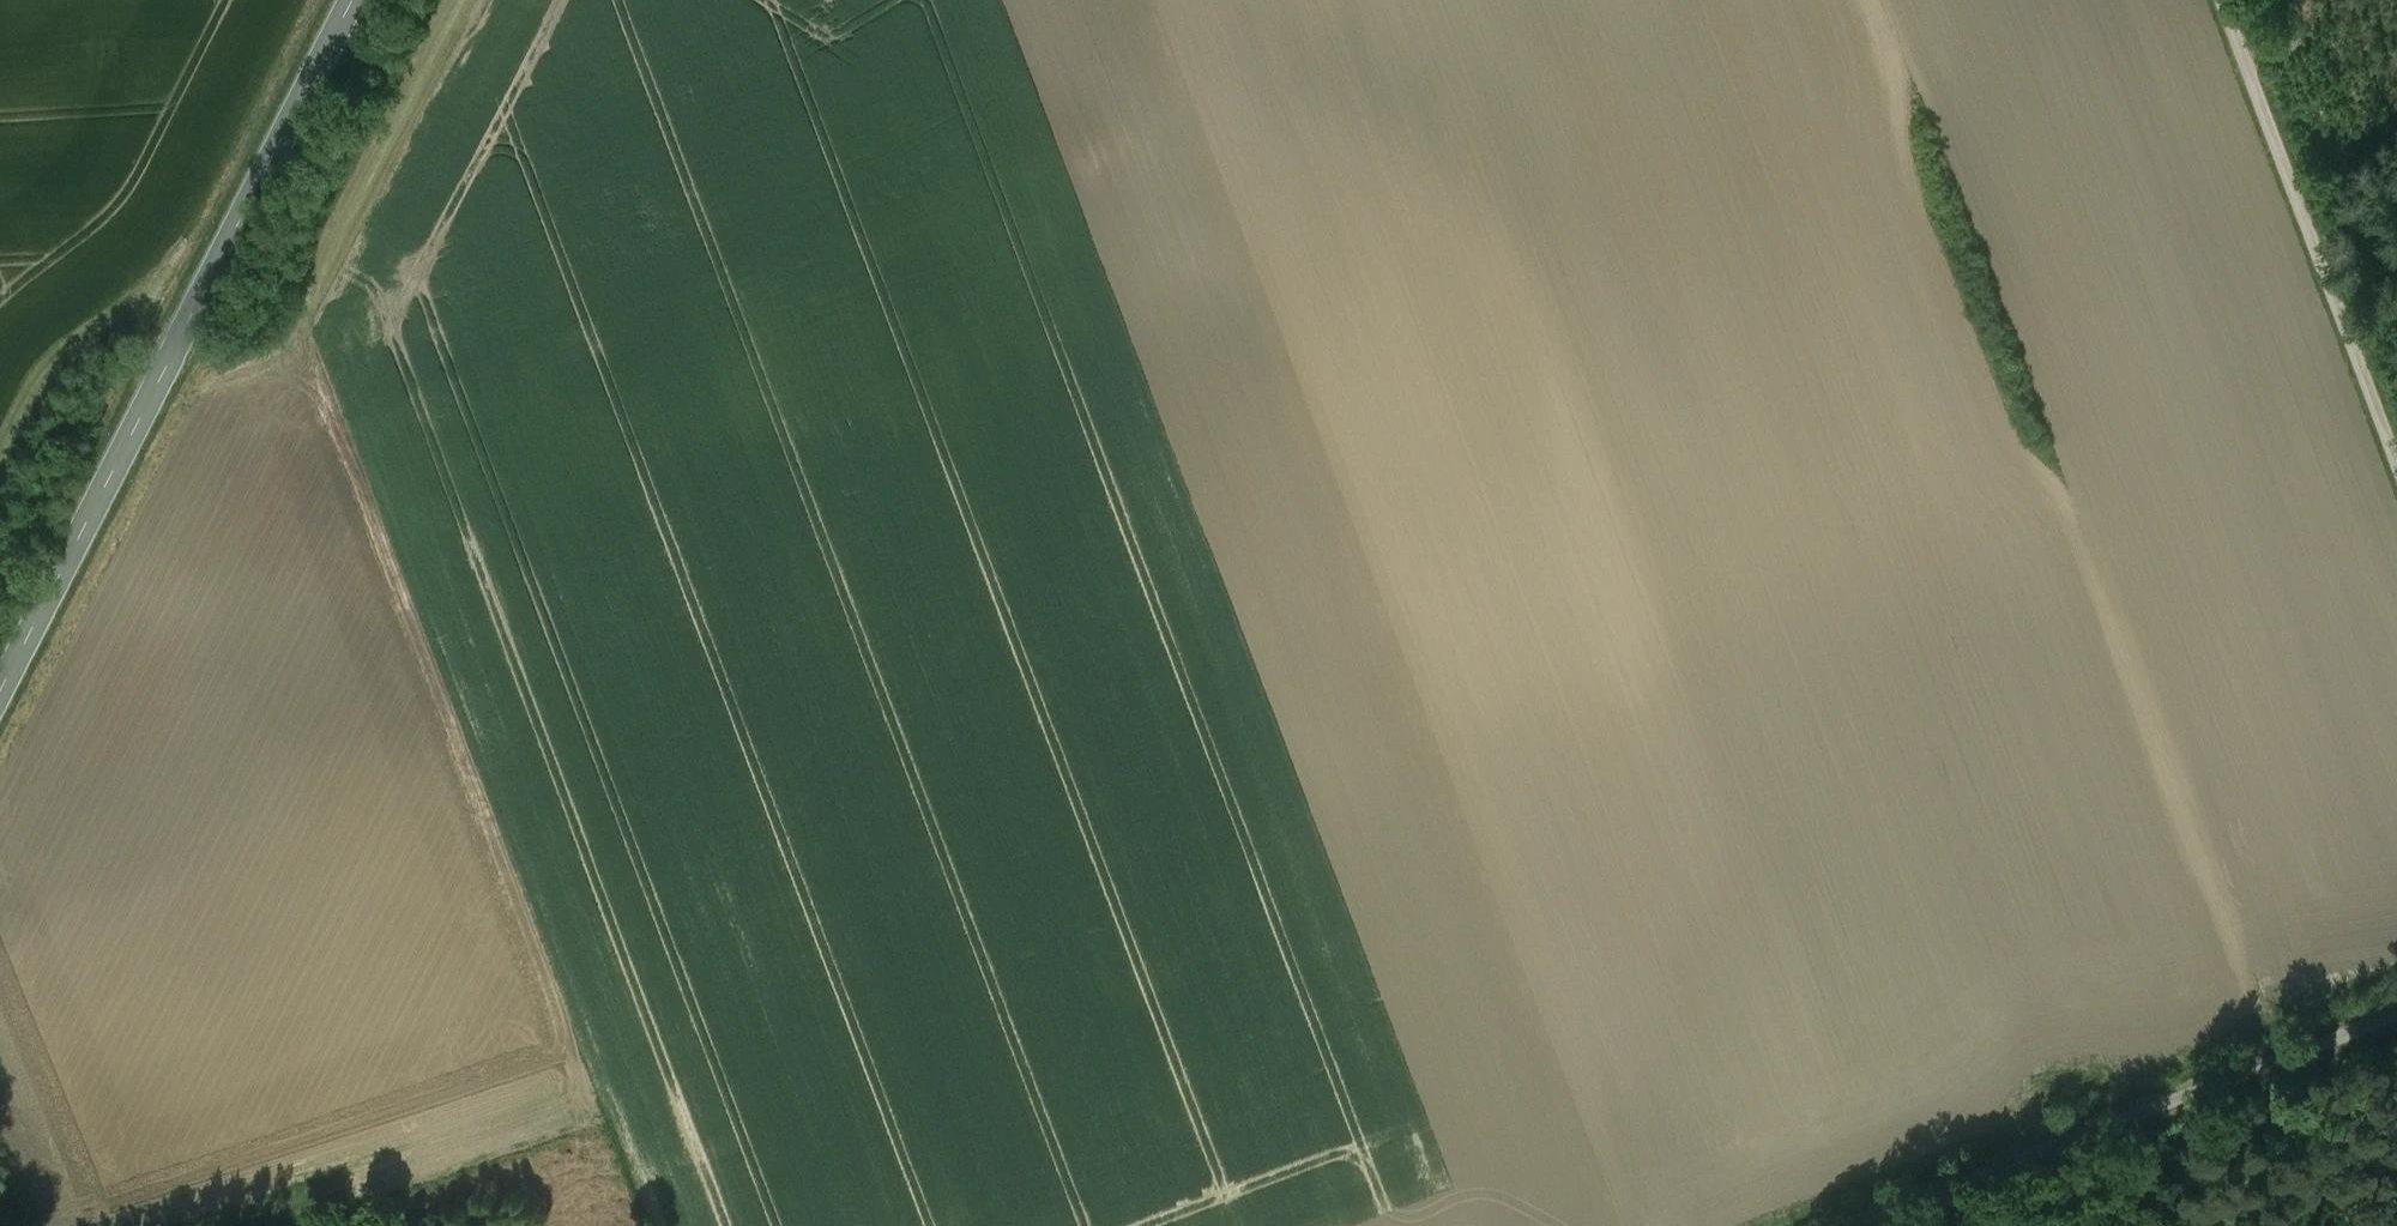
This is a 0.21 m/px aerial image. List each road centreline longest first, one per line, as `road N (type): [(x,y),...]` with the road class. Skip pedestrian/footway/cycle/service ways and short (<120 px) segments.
road 1 (secondary): [(0,688),(351,0)]
road 2 (unclassified): [(1846,1225),(2396,1016)]
road 3 (unclassified): [(2396,458),(2227,0)]

